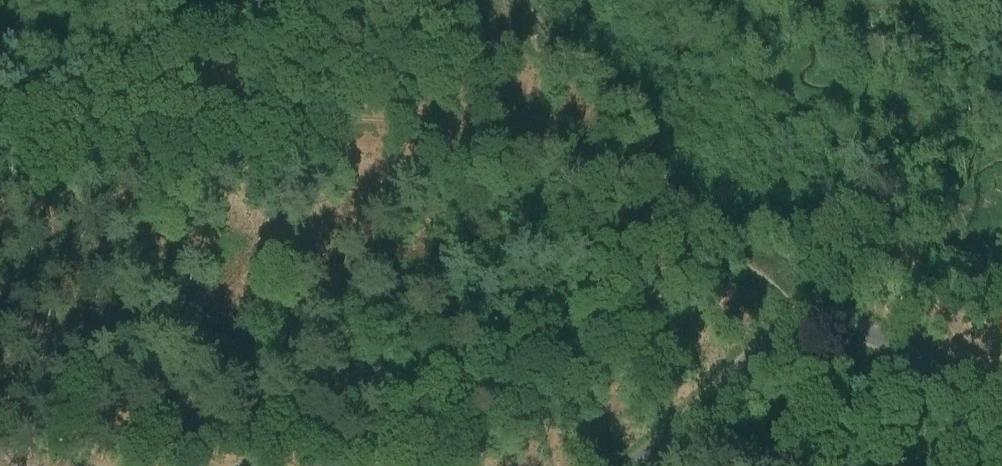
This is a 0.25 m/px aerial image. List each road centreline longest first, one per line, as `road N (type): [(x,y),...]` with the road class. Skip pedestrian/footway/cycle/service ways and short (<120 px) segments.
road 1 (unclassified): [(1001,424),(866,331),(825,324),(779,336),(635,465)]

